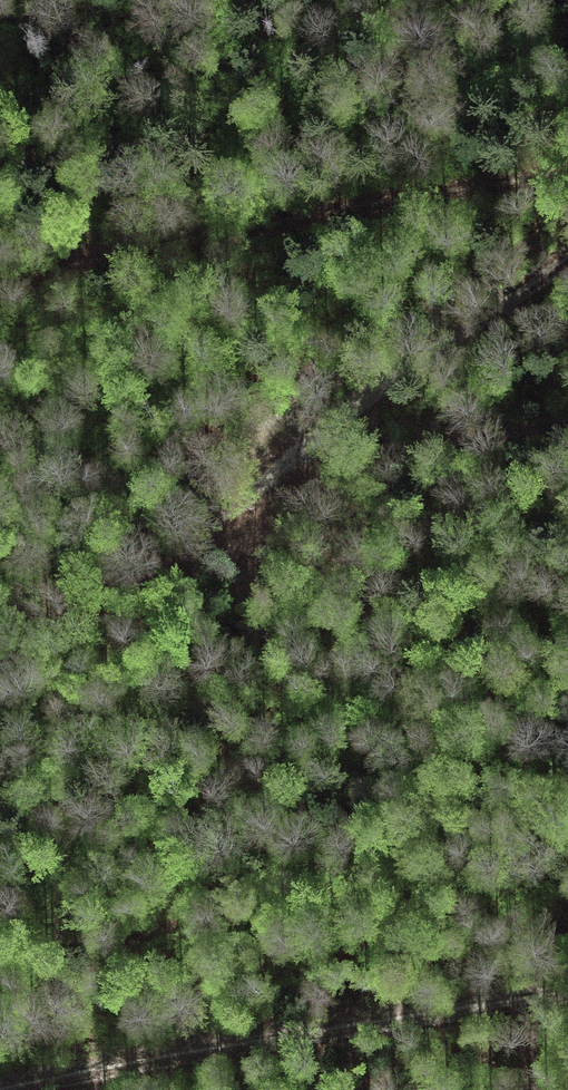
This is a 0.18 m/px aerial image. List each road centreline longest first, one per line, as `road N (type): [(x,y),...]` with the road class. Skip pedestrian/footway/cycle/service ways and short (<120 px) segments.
road 1 (track): [(0,666),(168,556),(290,456),(567,268)]
road 2 (track): [(567,175),(0,282)]
road 3 (track): [(11,1089),(567,995)]
road 4 (track): [(252,486),(397,470),(485,434),(567,428)]

